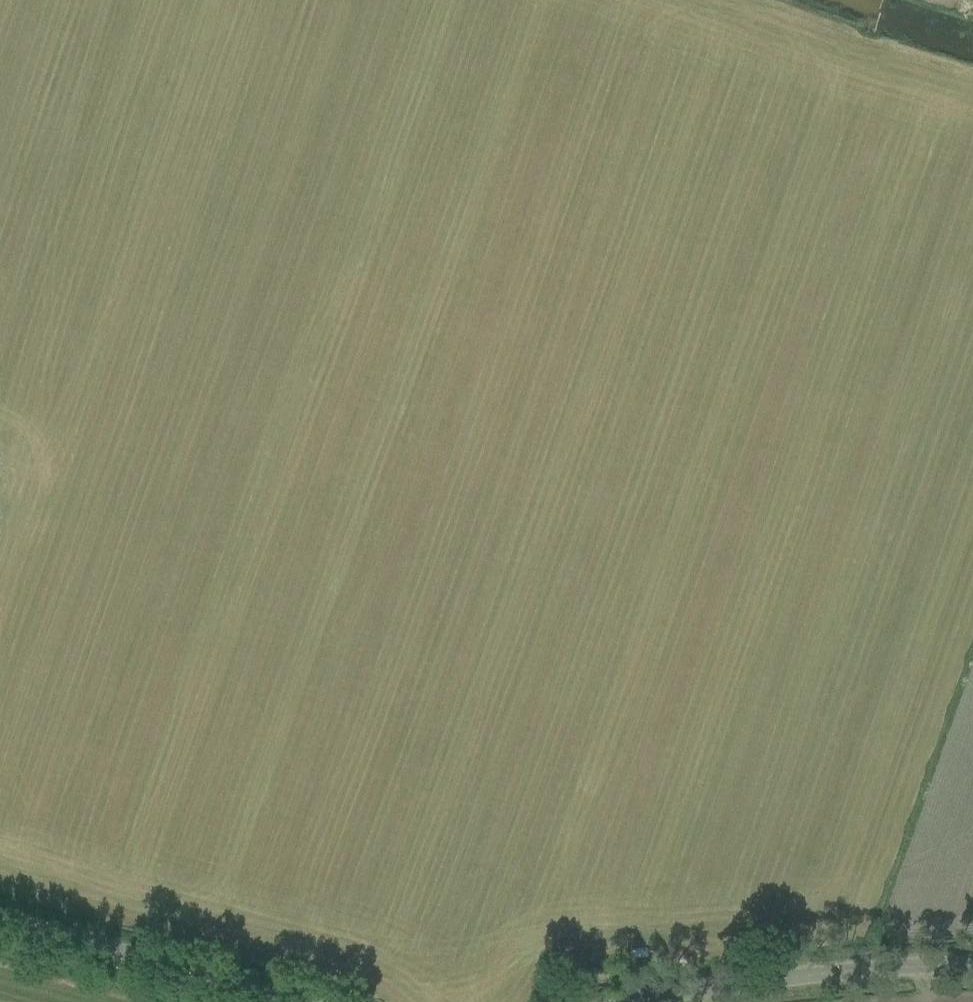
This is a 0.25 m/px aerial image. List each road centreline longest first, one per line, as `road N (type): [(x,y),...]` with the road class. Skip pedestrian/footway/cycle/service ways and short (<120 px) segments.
road 1 (unclassified): [(332,1001),(0,916)]
road 2 (unclassified): [(972,973),(711,985),(651,1001)]

